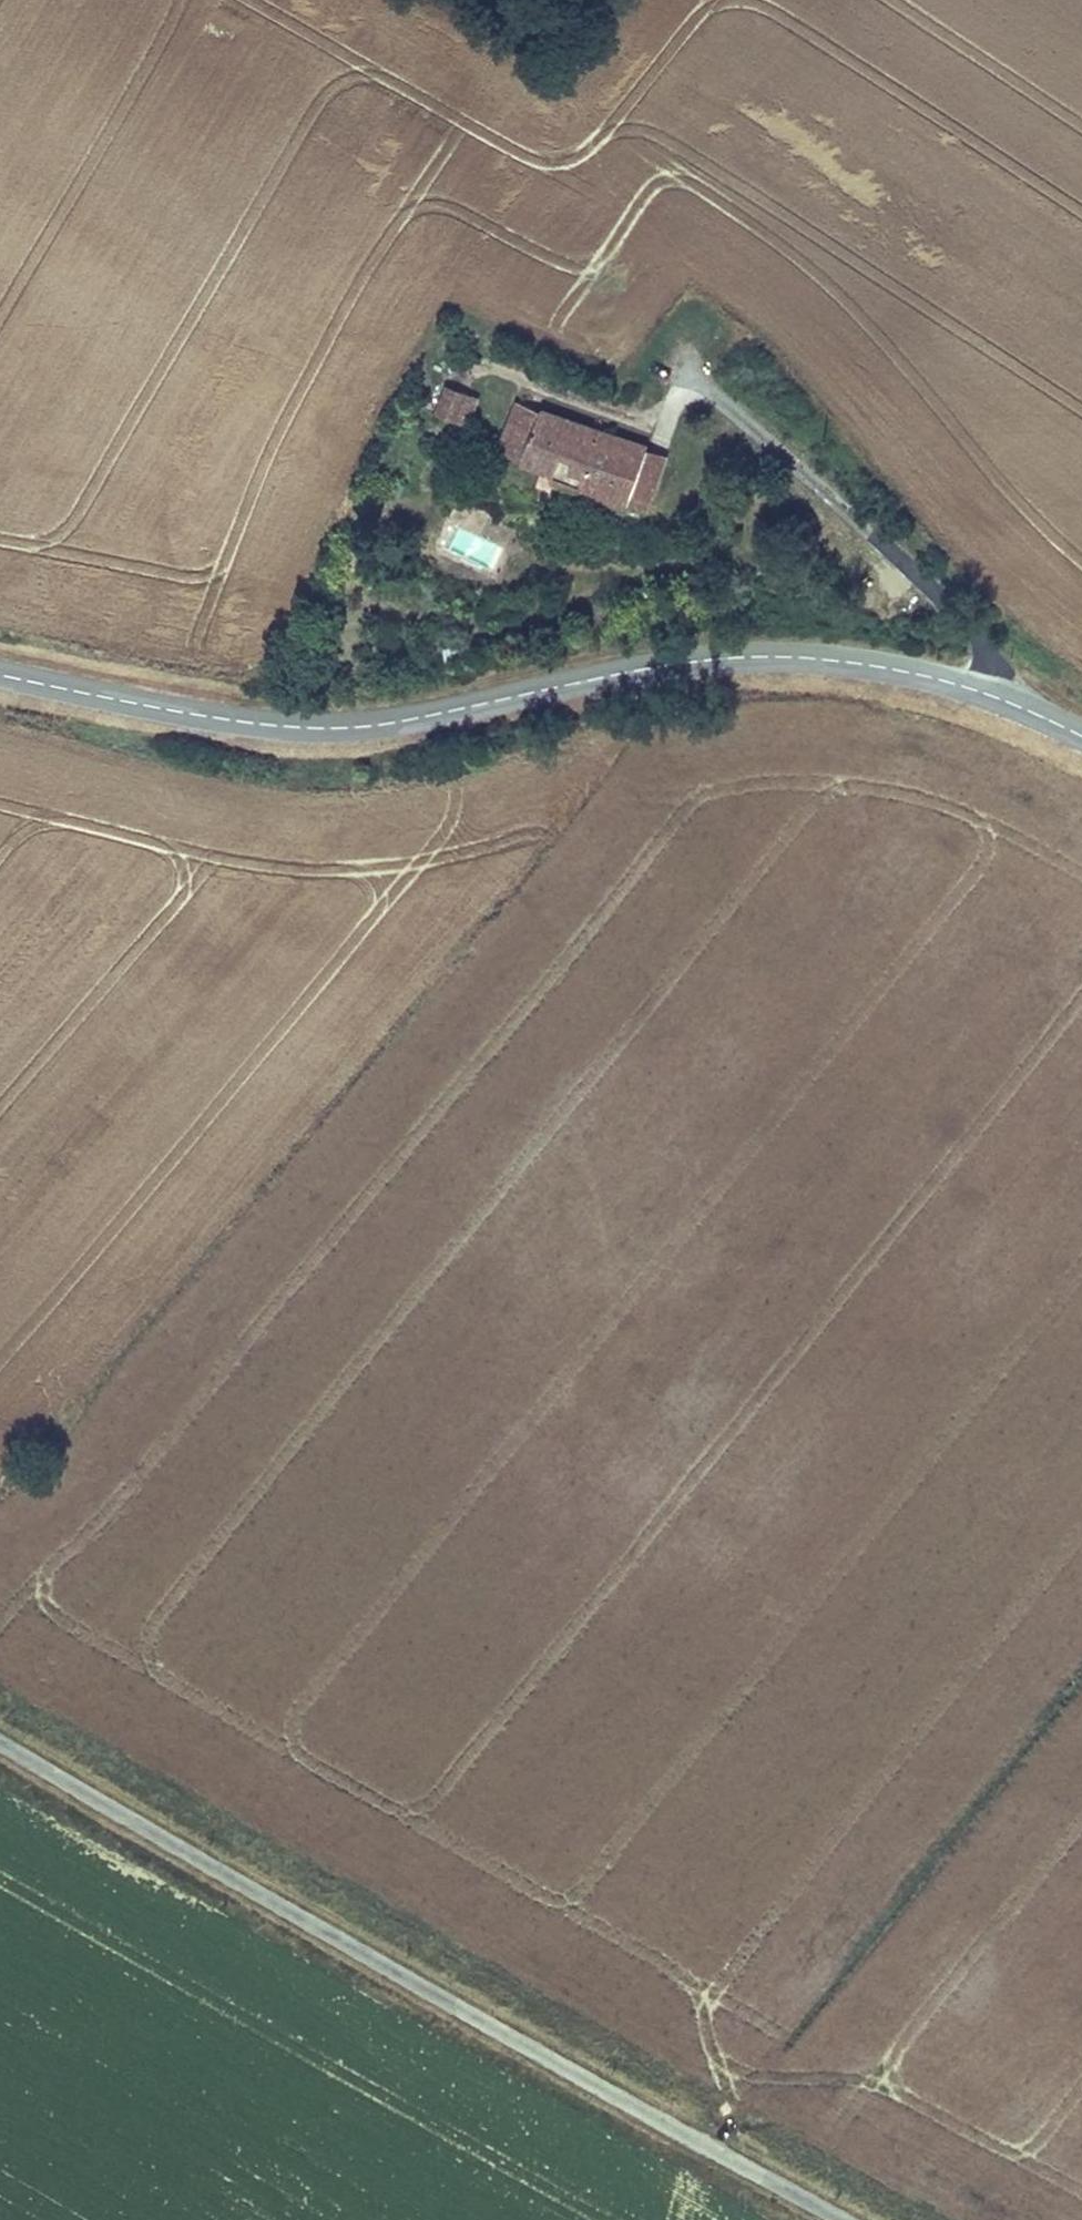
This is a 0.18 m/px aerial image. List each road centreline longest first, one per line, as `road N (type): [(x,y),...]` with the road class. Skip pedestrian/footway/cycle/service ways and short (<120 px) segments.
road 1 (tertiary): [(0,676),(222,720),(341,729),(681,665),(806,660),(981,694),(1081,739)]
road 2 (unclassified): [(835,2219),(0,1746)]

